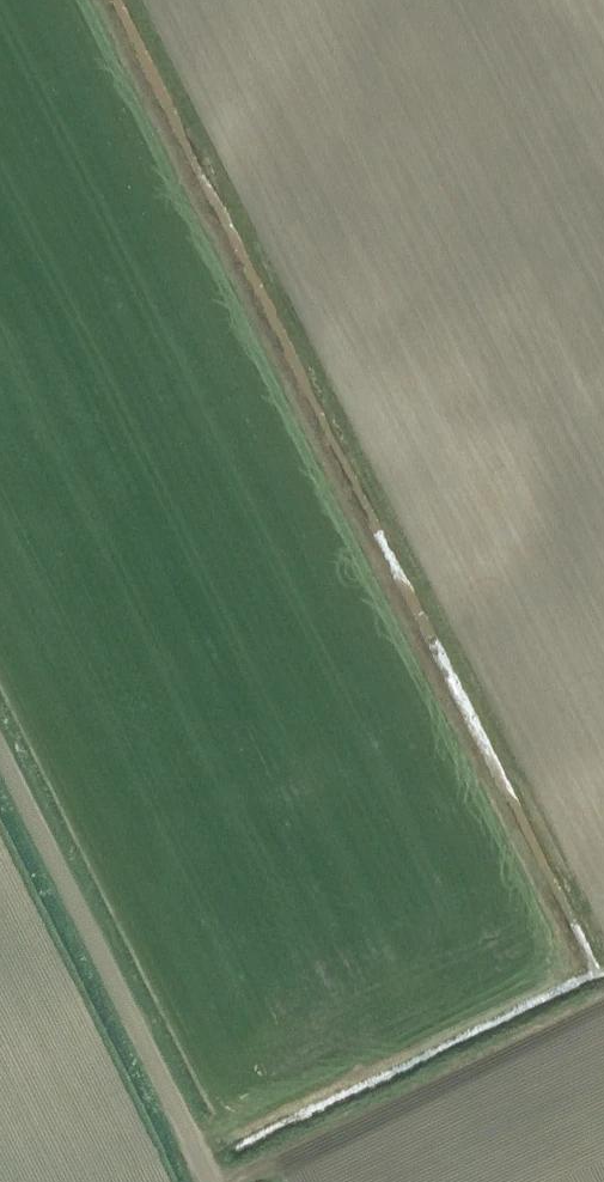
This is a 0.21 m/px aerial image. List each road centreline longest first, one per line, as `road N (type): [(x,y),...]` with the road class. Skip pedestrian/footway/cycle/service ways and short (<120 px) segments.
road 1 (unclassified): [(209,1181),(0,760)]

